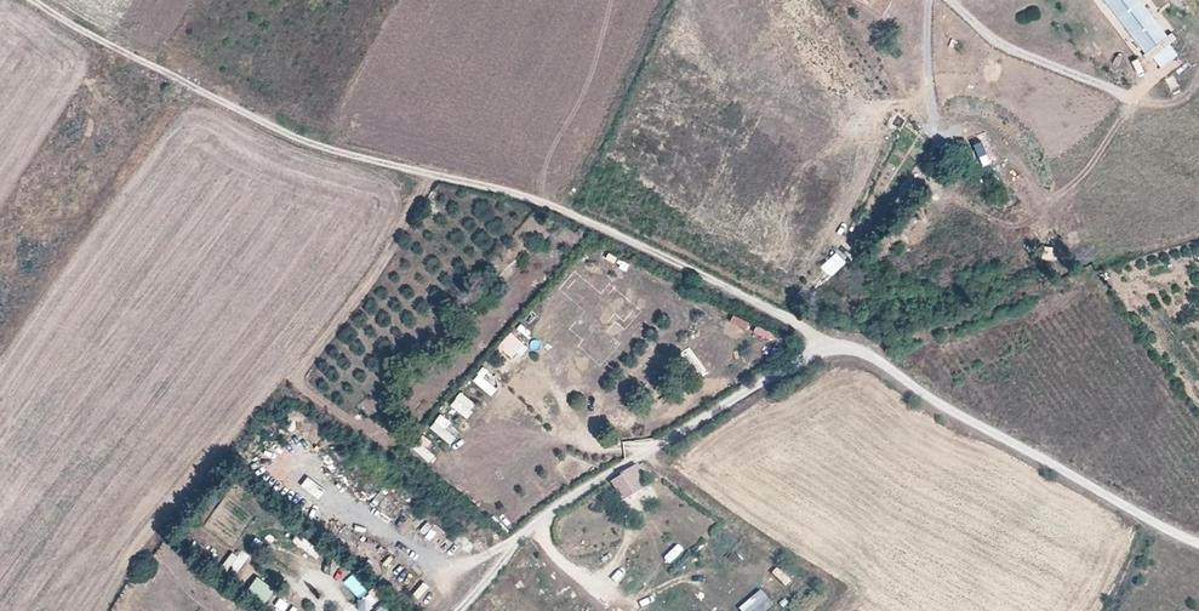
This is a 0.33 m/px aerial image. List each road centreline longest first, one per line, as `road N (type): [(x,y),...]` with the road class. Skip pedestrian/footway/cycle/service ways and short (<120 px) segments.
road 1 (unclassified): [(1198,546),(778,316),(539,198),(345,154),(178,79),(31,0)]
road 2 (track): [(825,345),(533,521),(457,610)]

